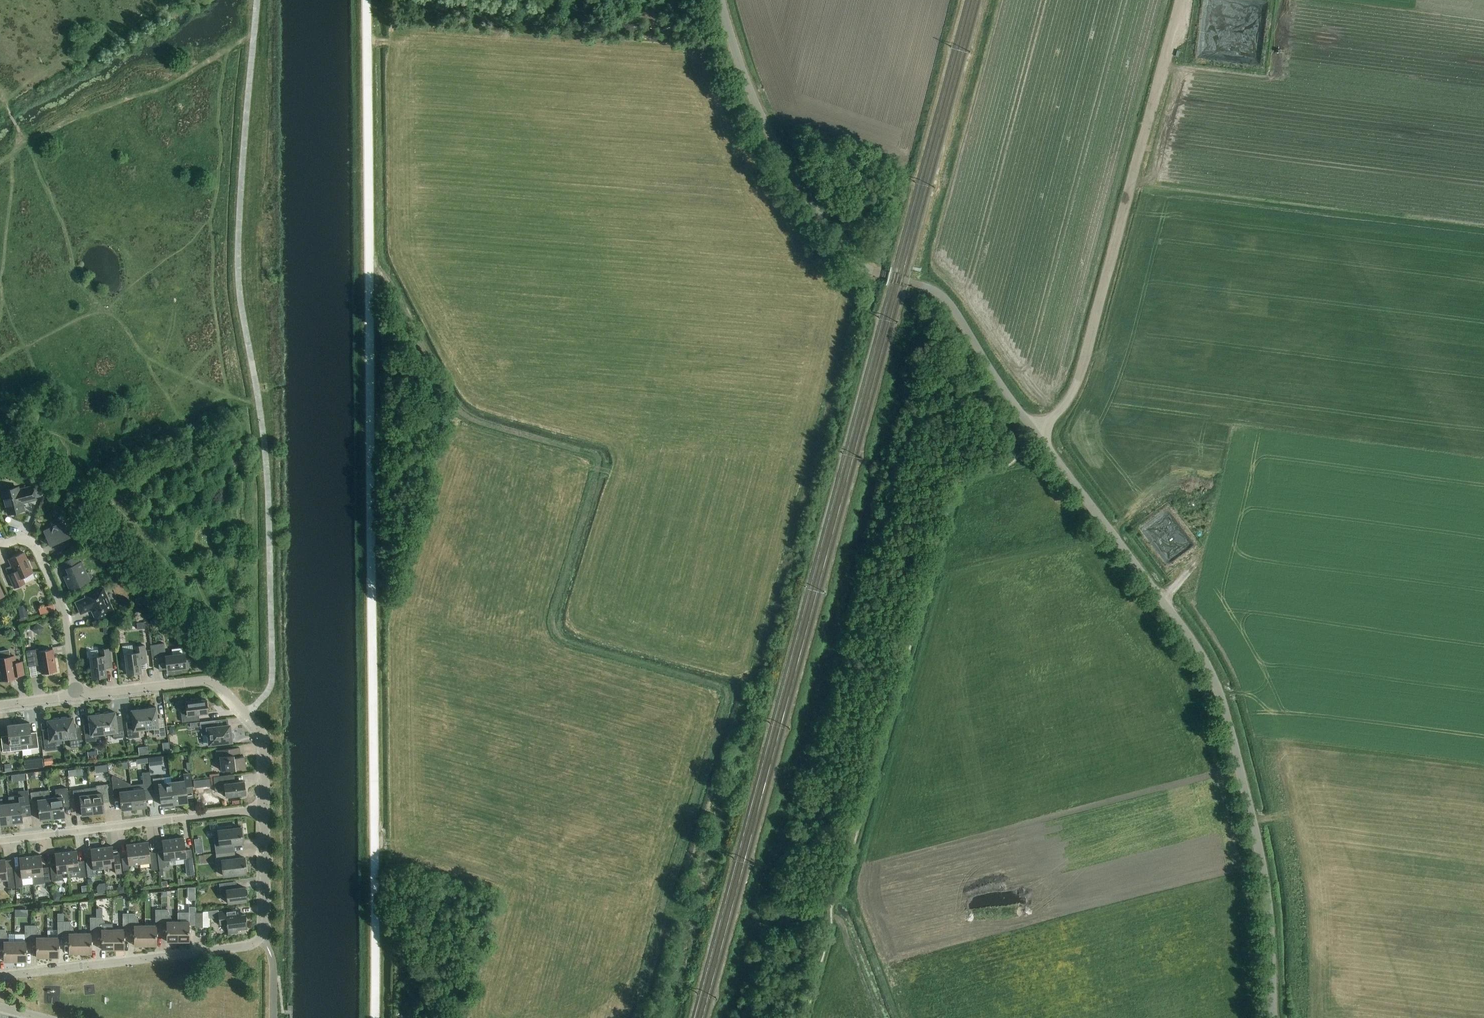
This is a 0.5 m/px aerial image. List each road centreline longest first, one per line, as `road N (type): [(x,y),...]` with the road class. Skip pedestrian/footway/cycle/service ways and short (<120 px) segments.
road 1 (track): [(370,272),(384,274),(395,290),(457,410),(590,454),(601,465),(556,615),(561,638),(728,692),(638,1017)]
road 2 (unclassified): [(1274,1017),(1264,873),(1222,697),(1194,643),(1034,431)]
road 3 (unclassified): [(1182,0),(1081,372),(1062,407),(1034,431)]
road 4 (residential): [(0,977),(261,939),(265,808)]
road 5 (unclassified): [(722,0),(768,130),(854,260)]
road 6 (residential): [(265,808),(262,732),(214,682),(76,695)]
road 7 (residential): [(265,808),(0,841)]
road 8 (unclassified): [(1034,431),(942,296),(854,260)]
road 9 (track): [(979,389),(914,427),(877,547)]
road 10 (residential): [(0,547),(22,540),(40,554),(68,621),(76,695)]

